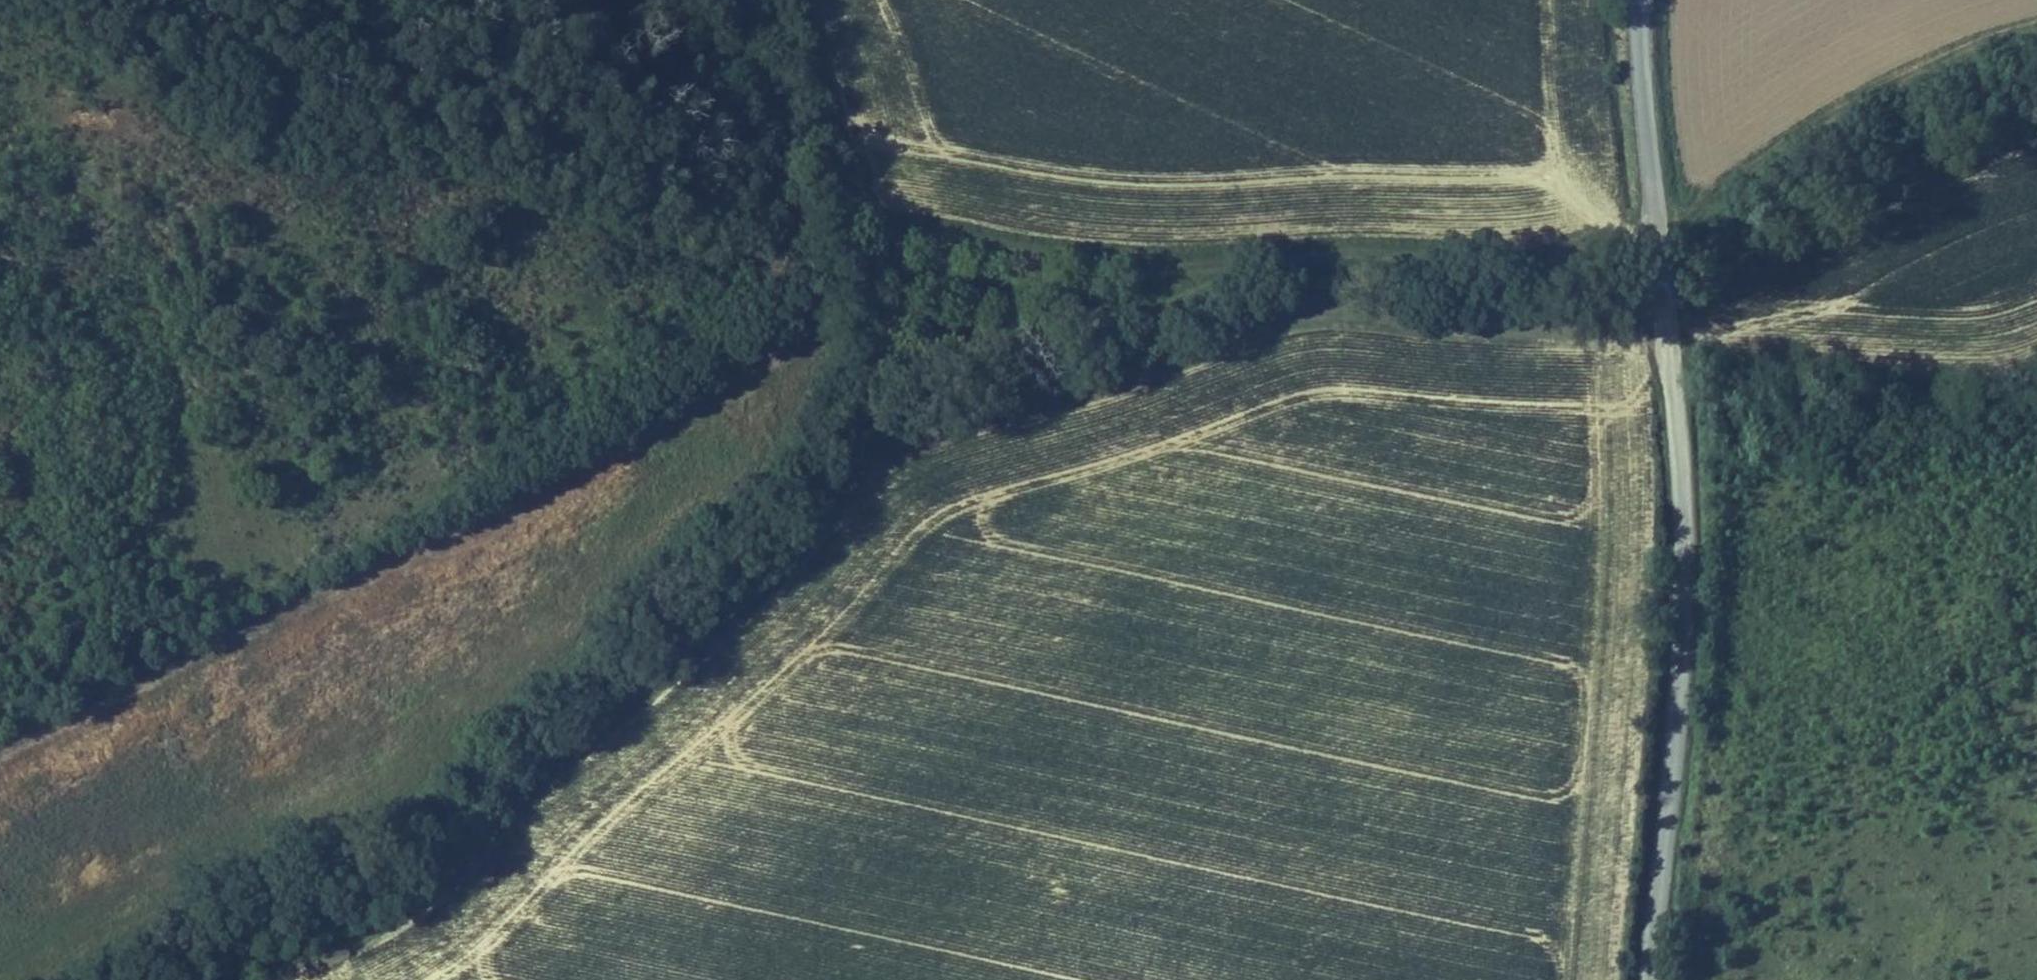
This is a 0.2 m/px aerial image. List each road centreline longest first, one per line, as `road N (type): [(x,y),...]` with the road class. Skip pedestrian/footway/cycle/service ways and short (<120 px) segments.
road 1 (tertiary): [(1649,979),(1684,621),(1681,481),(1662,333),(1640,0)]

